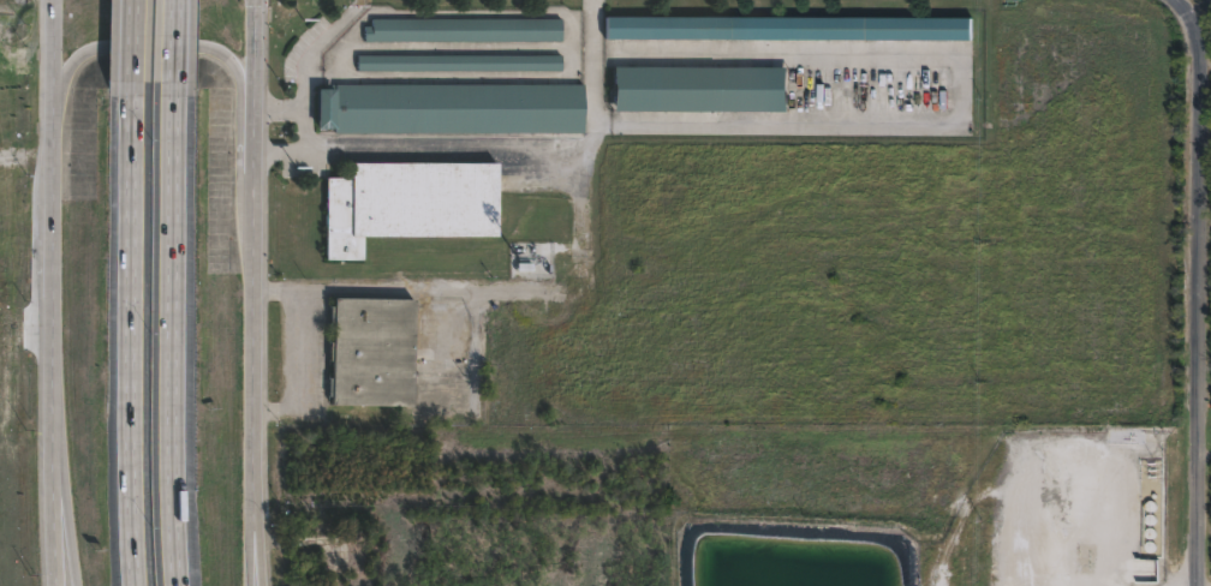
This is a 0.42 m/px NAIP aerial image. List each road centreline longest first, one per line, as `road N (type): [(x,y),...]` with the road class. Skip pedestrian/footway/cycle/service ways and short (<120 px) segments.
road 1 (secondary): [(49,0),(51,585)]
road 2 (tertiary): [(1191,6),(1205,48),(1197,585)]
road 3 (motorway): [(135,95),(135,585)]
road 4 (motorway): [(177,585),(174,96)]
road 5 (secondary): [(252,459),(254,0)]
road 6 (secondary): [(253,110),(241,79),(214,50),(117,46),(70,64),(50,125)]
road 7 (motorway): [(48,429),(74,585)]
road 8 (secondary): [(260,585),(252,459)]
road 9 (motorway): [(249,585),(252,459)]

